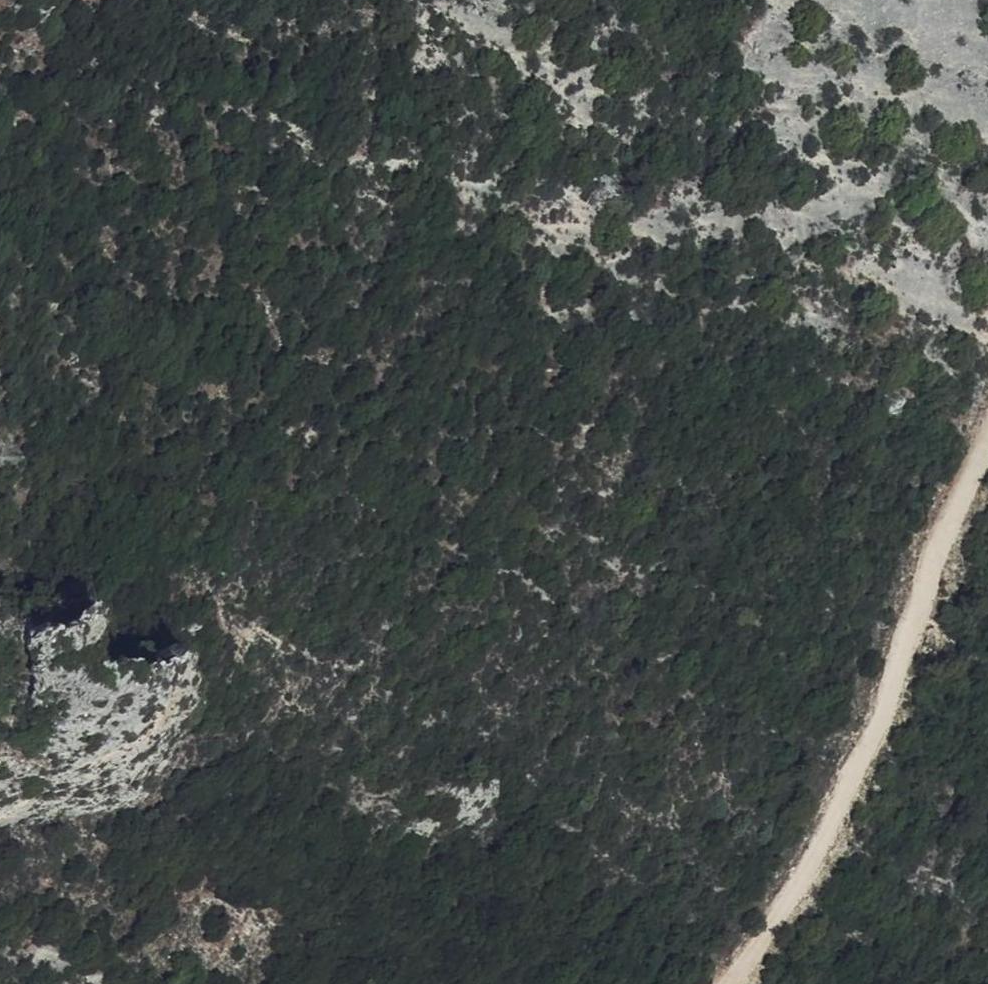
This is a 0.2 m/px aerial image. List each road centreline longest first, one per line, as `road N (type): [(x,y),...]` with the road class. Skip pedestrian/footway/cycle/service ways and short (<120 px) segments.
road 1 (track): [(987,442),(885,707),(795,886),(731,983)]

